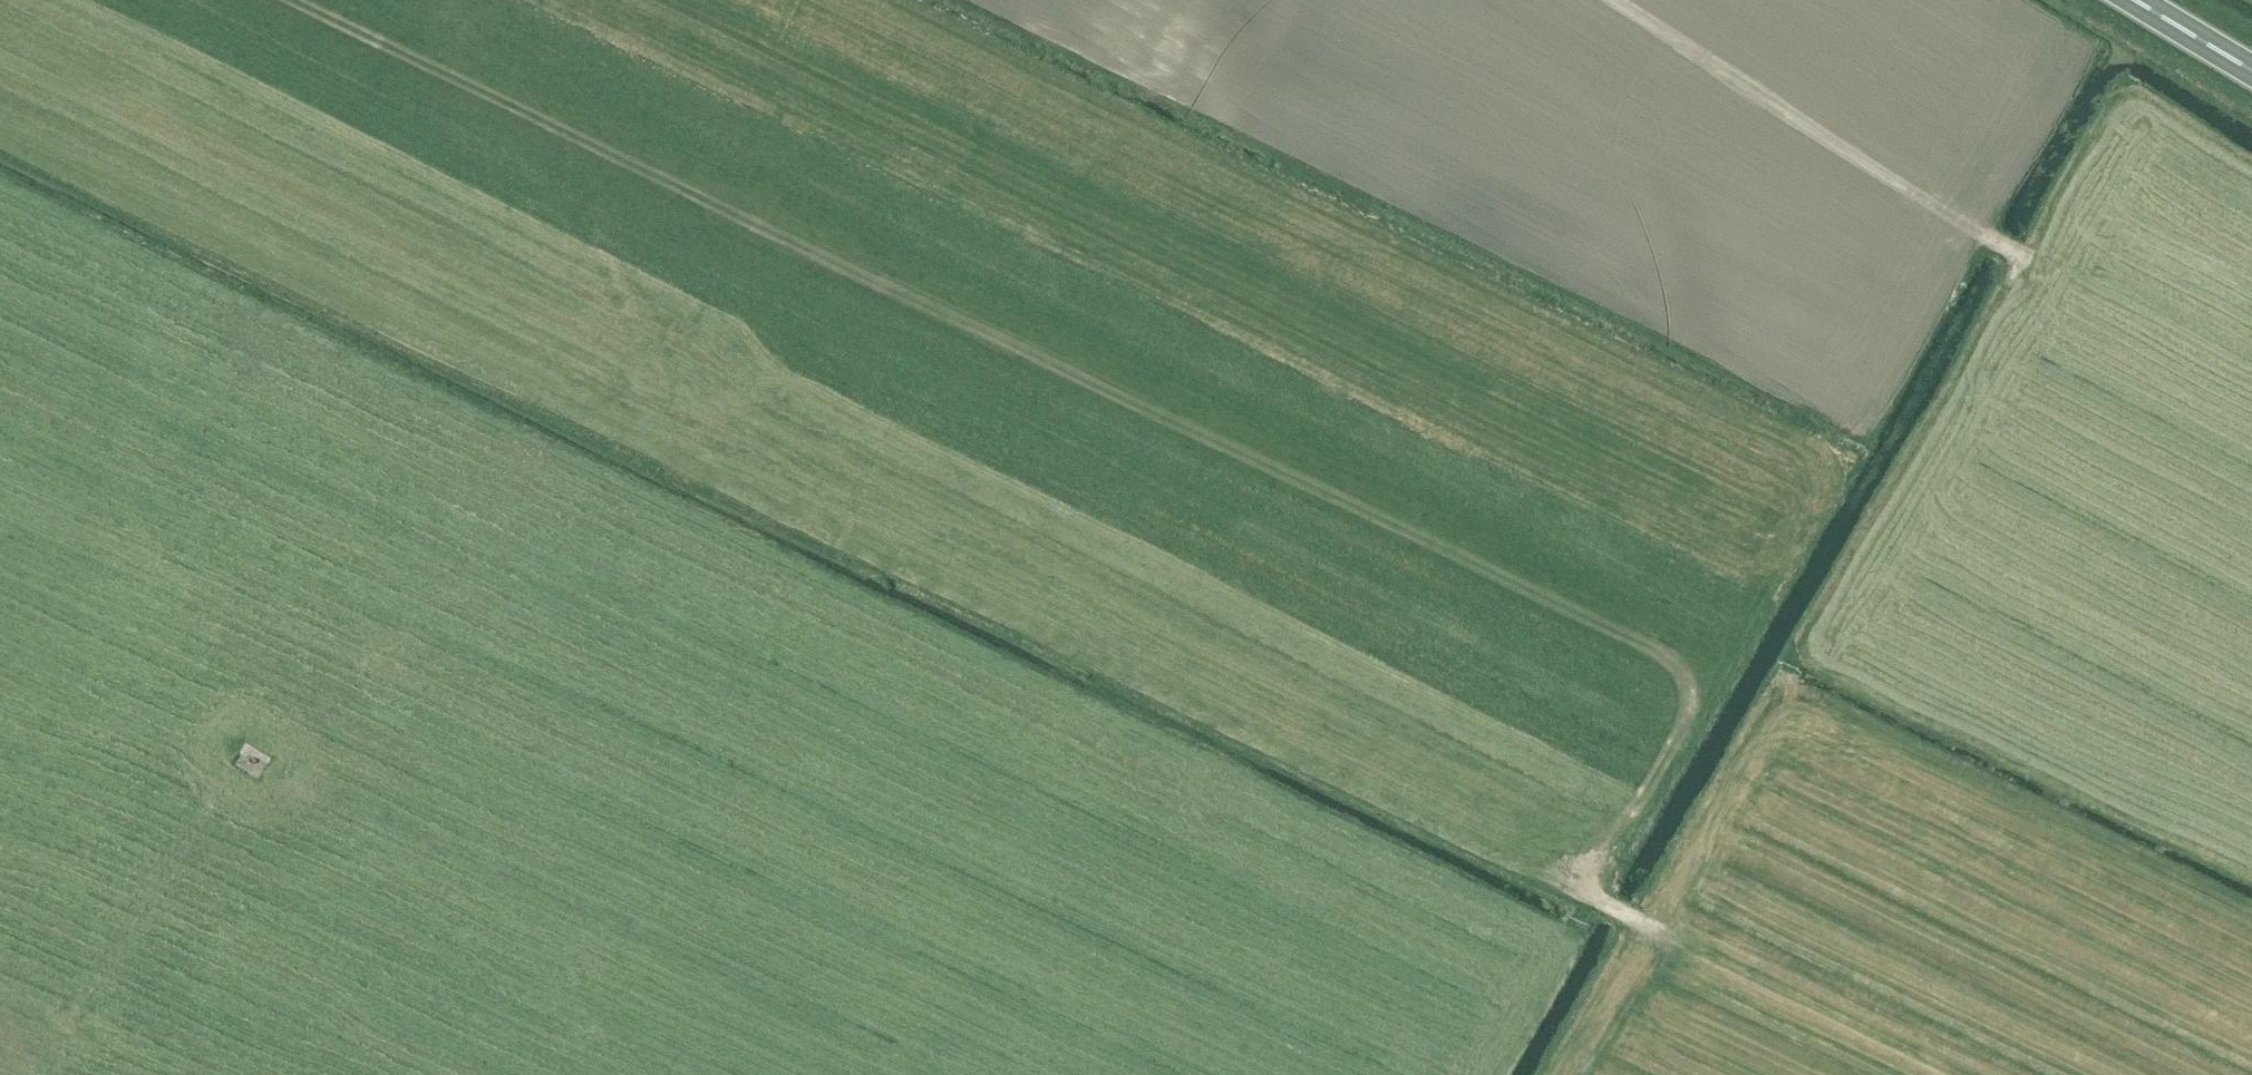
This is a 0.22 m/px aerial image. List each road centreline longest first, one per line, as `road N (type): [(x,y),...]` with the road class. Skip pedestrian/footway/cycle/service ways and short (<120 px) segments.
road 1 (trunk): [(2251,70),(2134,0)]

